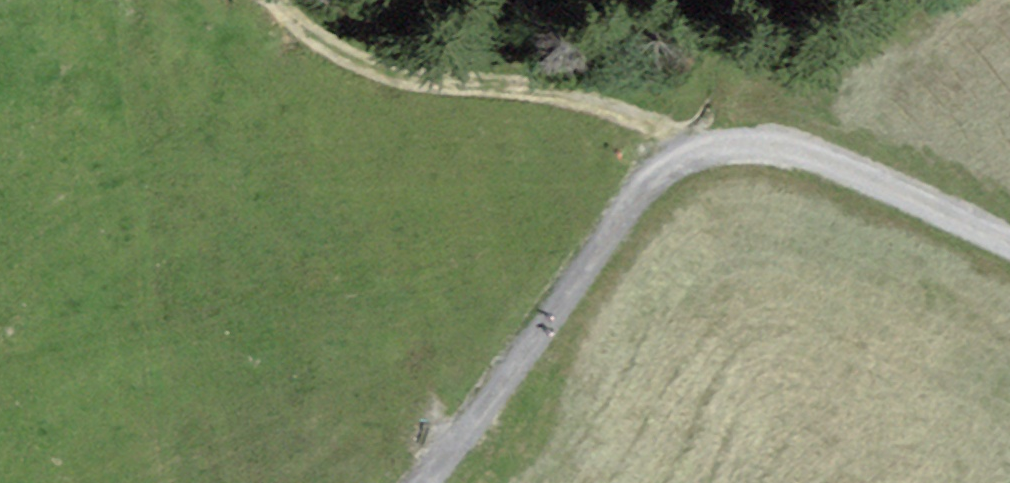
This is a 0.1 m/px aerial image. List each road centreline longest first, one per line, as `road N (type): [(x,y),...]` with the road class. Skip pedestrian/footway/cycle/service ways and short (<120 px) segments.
road 1 (track): [(686,139),(593,101),(389,74),(288,17),(276,0)]
road 2 (track): [(433,482),(631,201),(686,139)]
road 3 (track): [(686,139),(783,145),(1009,239)]

